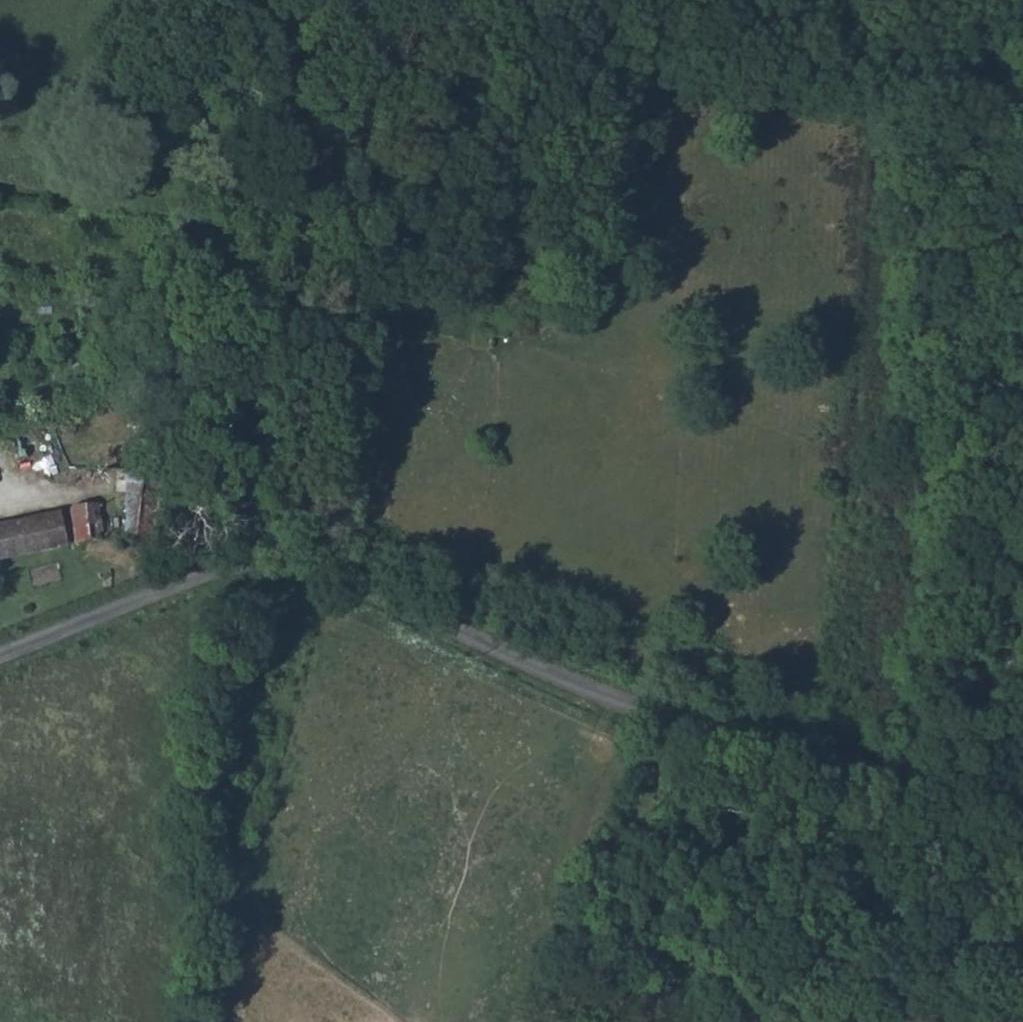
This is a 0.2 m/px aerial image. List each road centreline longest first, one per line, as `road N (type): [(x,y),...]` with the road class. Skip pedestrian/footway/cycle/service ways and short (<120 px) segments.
road 1 (unclassified): [(0,655),(240,559),(281,553),(351,578),(614,700),(824,759),(1022,795)]

